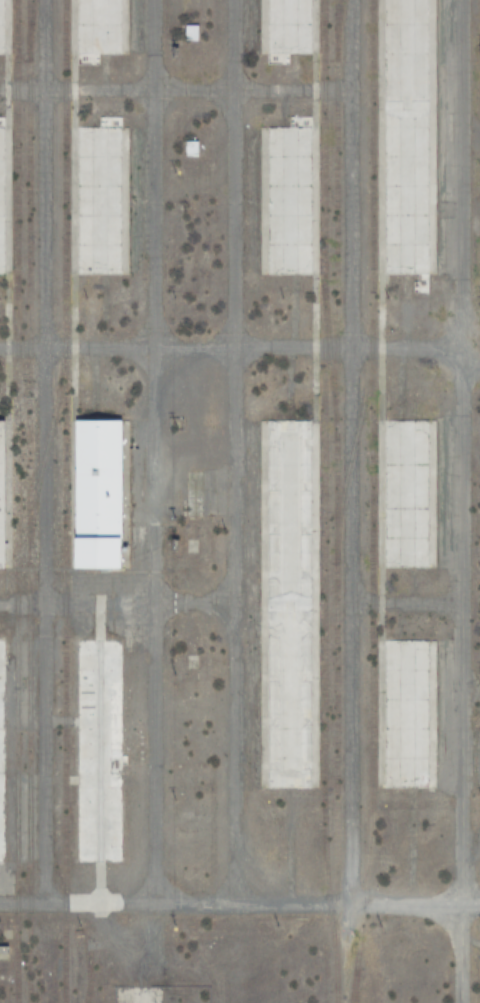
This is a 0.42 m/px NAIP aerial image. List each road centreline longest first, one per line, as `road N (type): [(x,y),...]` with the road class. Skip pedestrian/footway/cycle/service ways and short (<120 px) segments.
road 1 (residential): [(462,1002),(461,0)]

